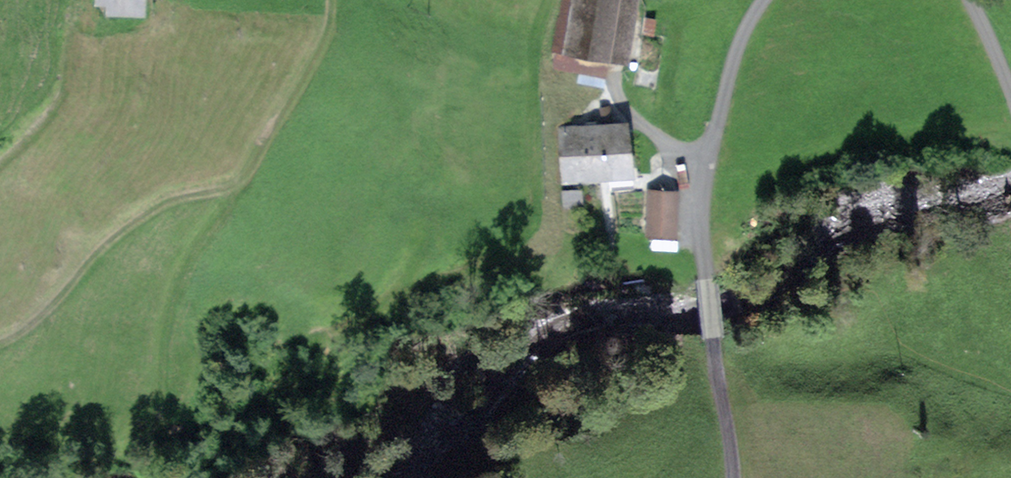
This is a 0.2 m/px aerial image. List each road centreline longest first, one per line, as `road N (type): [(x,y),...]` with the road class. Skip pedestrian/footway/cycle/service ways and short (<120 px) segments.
road 1 (track): [(0,345),(25,333),(115,237),(154,208),(239,177),(325,34),(331,0)]
road 2 (unclassified): [(761,0),(731,67),(707,164),(703,237),(713,336)]
road 3 (track): [(626,0),(615,94),(647,129),(707,164)]
road 4 (track): [(68,24),(66,79),(53,110),(0,165)]
road 5 (track): [(713,336),(734,477)]

